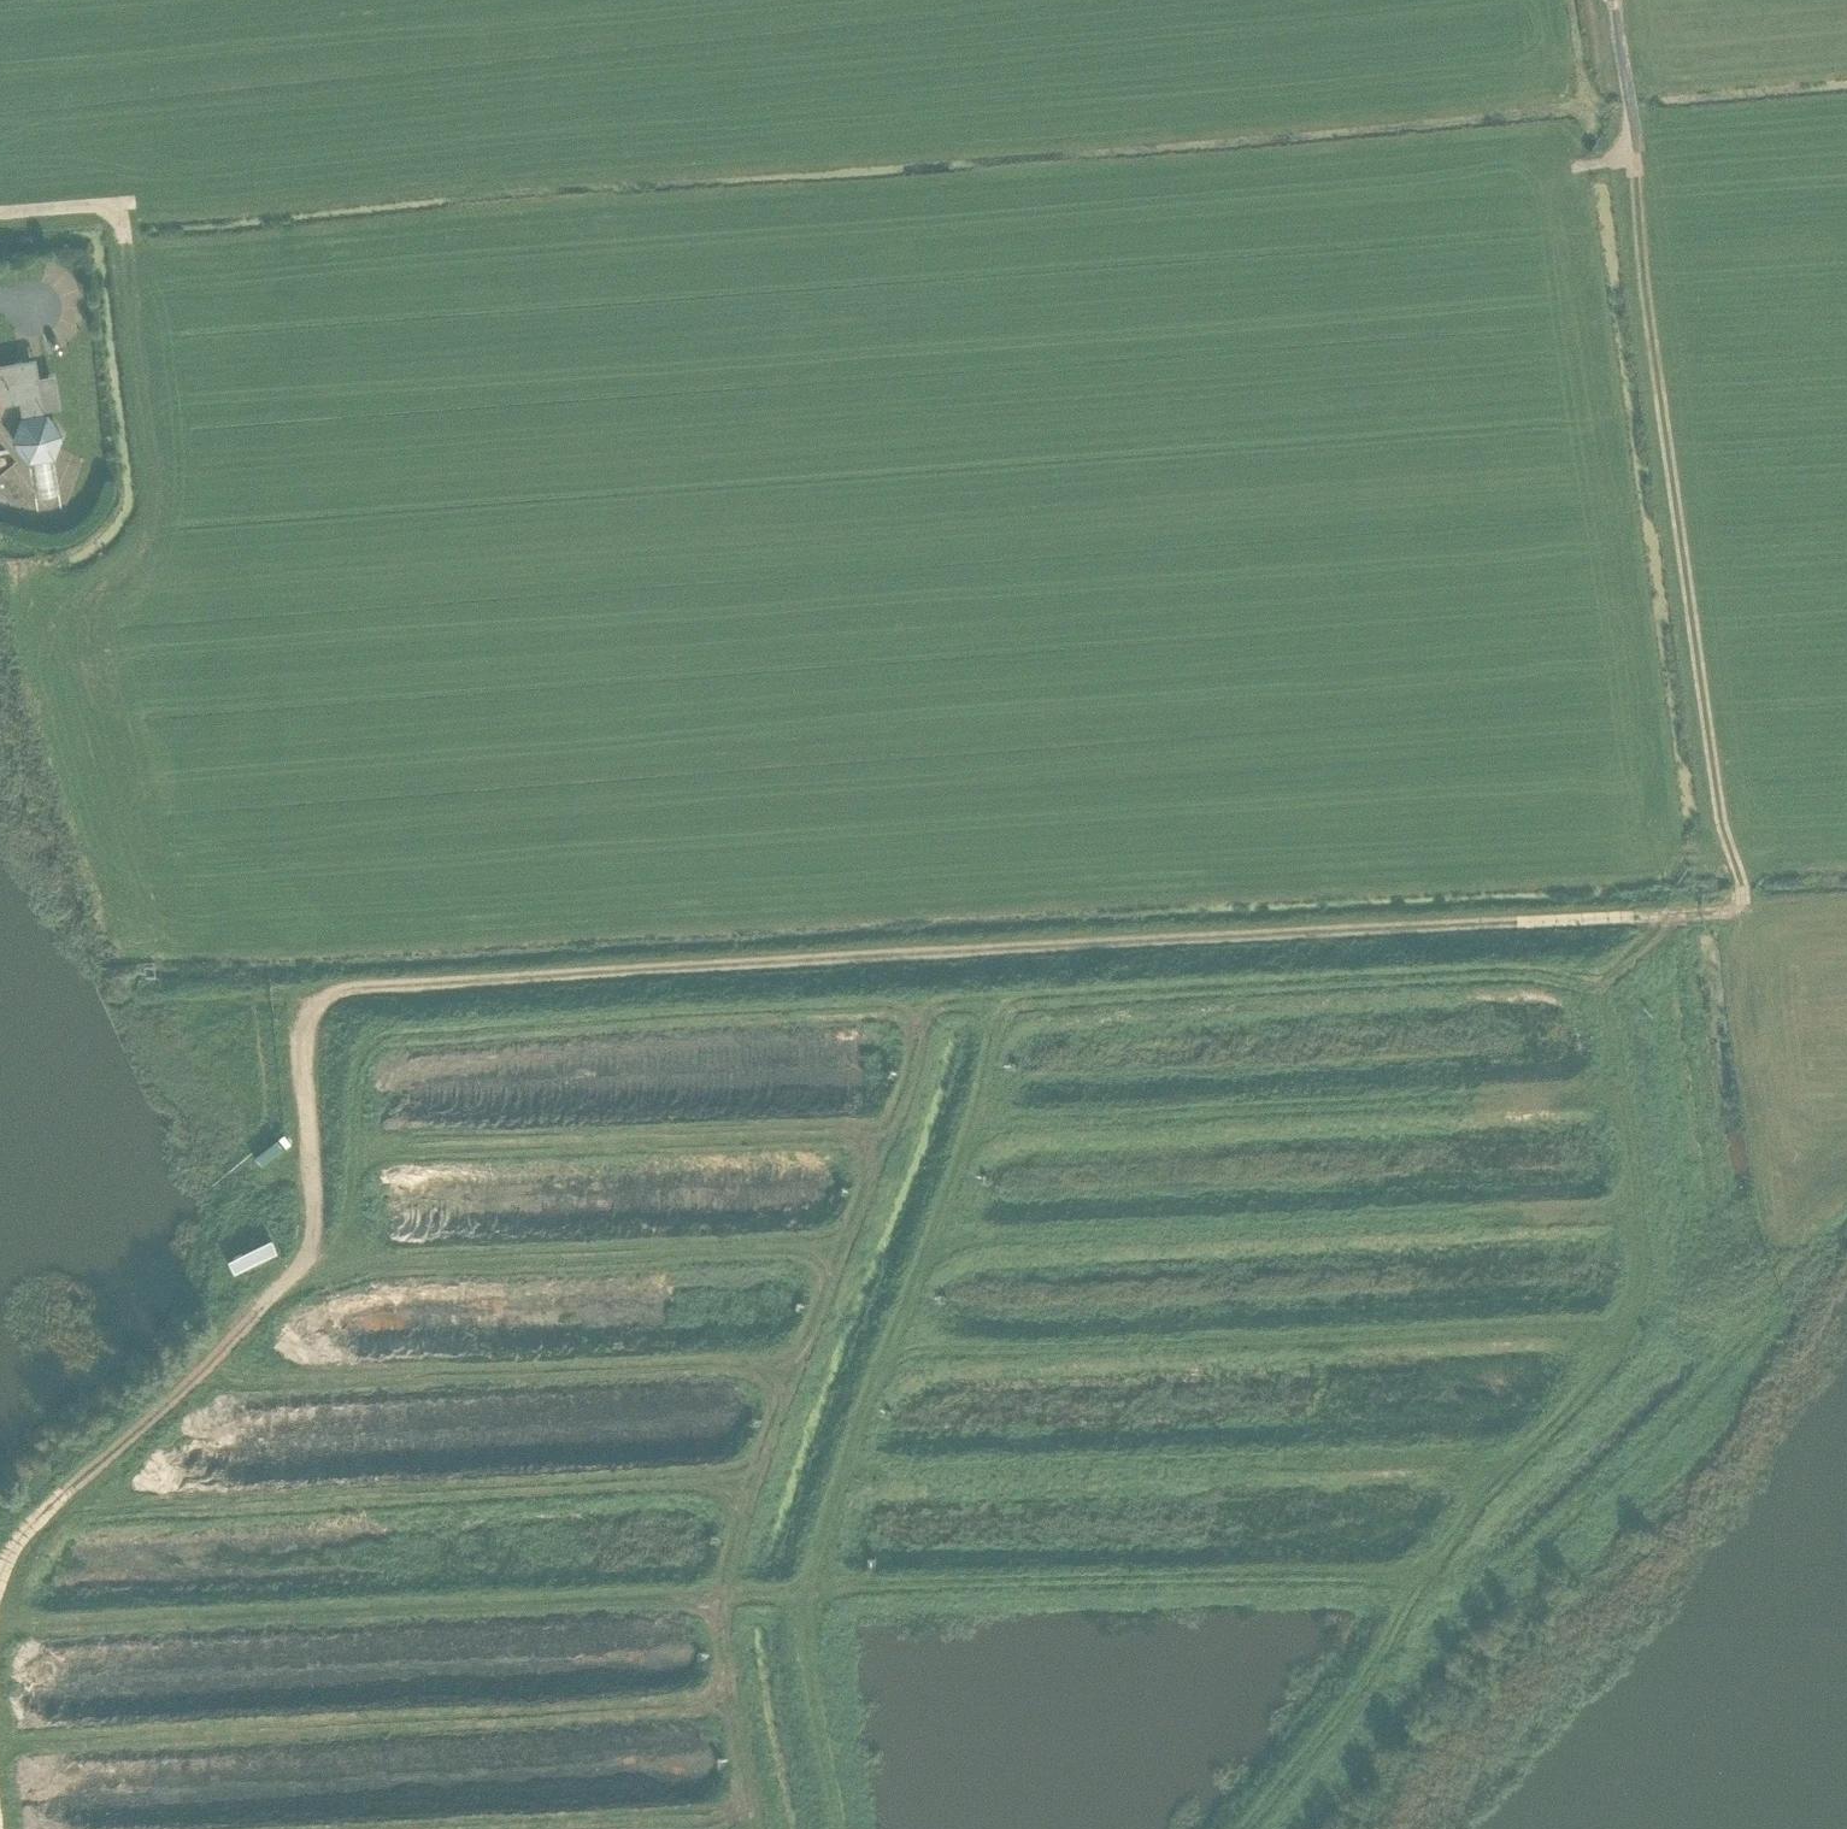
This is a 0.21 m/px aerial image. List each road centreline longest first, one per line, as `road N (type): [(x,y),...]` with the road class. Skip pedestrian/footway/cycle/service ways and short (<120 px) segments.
road 1 (track): [(0,1579),(35,1520),(210,1357),(308,1248),(315,1223),(304,1029),(312,1009),(349,990),(1734,908),(1742,877),(1724,822),(1643,290),(1632,160),(1575,165)]
road 2 (track): [(0,209),(111,201),(119,240)]

